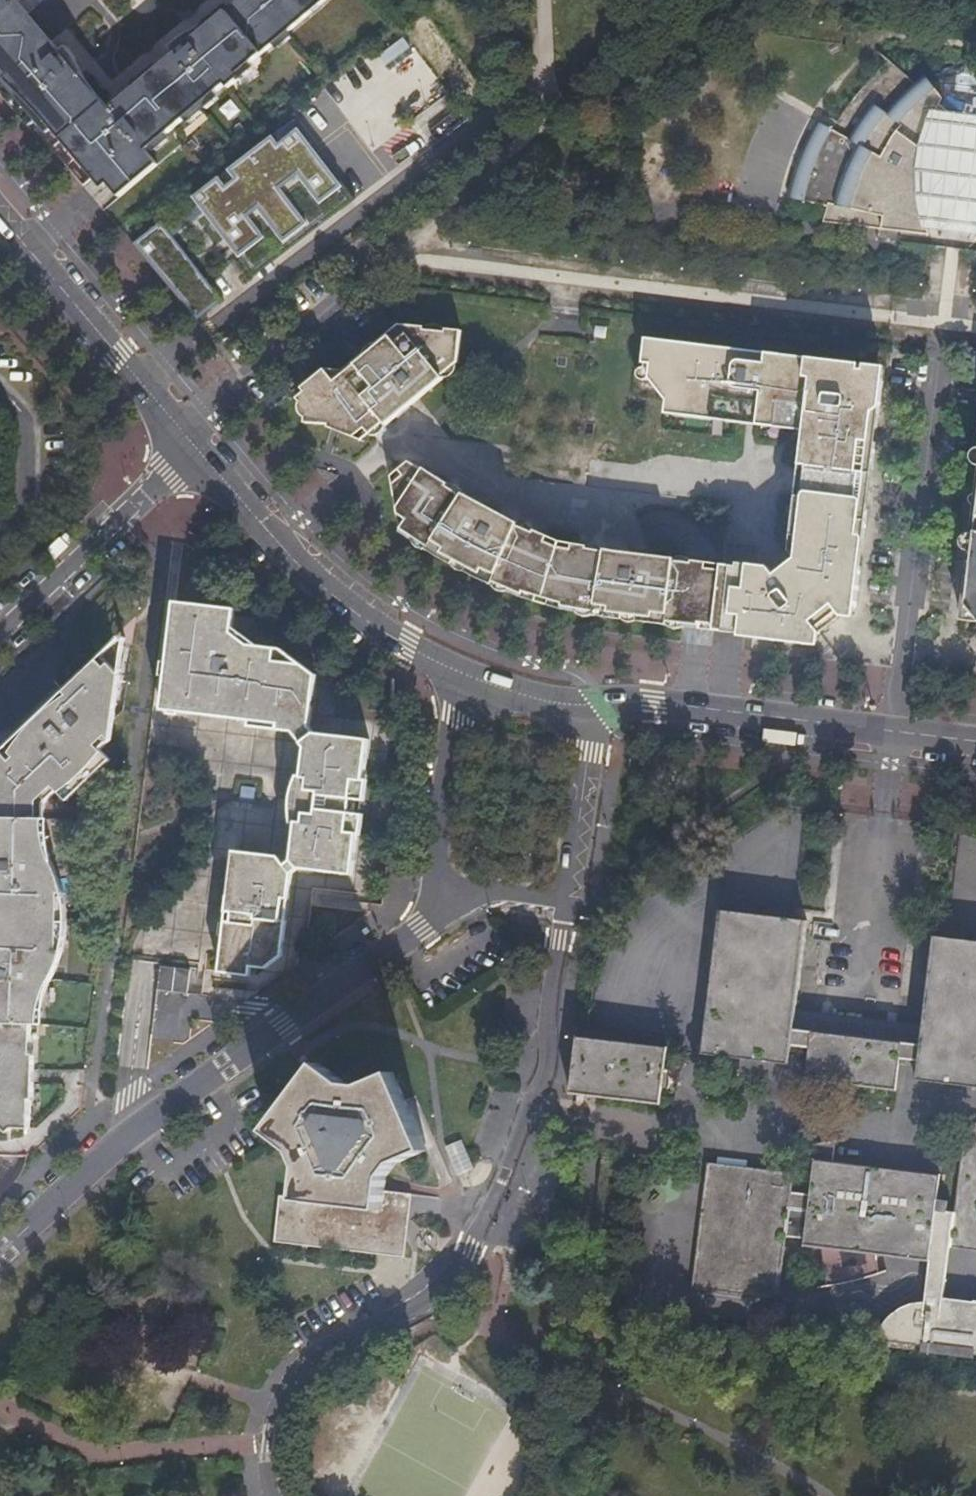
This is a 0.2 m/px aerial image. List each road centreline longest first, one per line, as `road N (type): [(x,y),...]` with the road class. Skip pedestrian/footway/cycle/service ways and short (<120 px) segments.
road 1 (residential): [(268,1495),(266,1424),(291,1374),(329,1340),(430,1292),(466,1250),(539,1081),(560,892)]
road 2 (residential): [(0,1251),(141,1128),(420,925),(451,891)]
road 3 (residential): [(950,246),(899,732)]
road 4 (residential): [(137,381),(524,98)]
road 5 (tertiary): [(190,444),(340,597),(463,675)]
road 6 (tertiary): [(590,705),(651,703),(899,732)]
road 7 (unclassified): [(0,630),(190,444)]
road 8 (residential): [(463,675),(437,841),(437,872),(451,891)]
road 9 (tertiary): [(0,216),(137,381)]
road 10 (residential): [(560,892),(590,705)]
road 11 (tertiary): [(463,675),(518,695),(590,705)]

